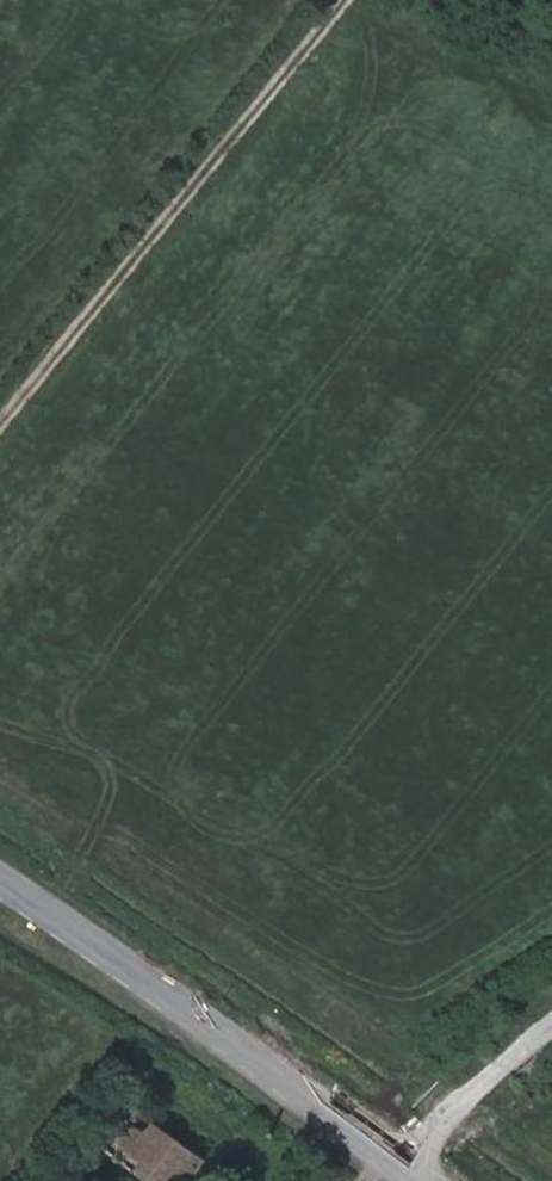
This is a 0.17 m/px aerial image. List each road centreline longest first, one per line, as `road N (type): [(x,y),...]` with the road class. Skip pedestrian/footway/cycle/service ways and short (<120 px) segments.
road 1 (tertiary): [(421,1180),(0,883)]

